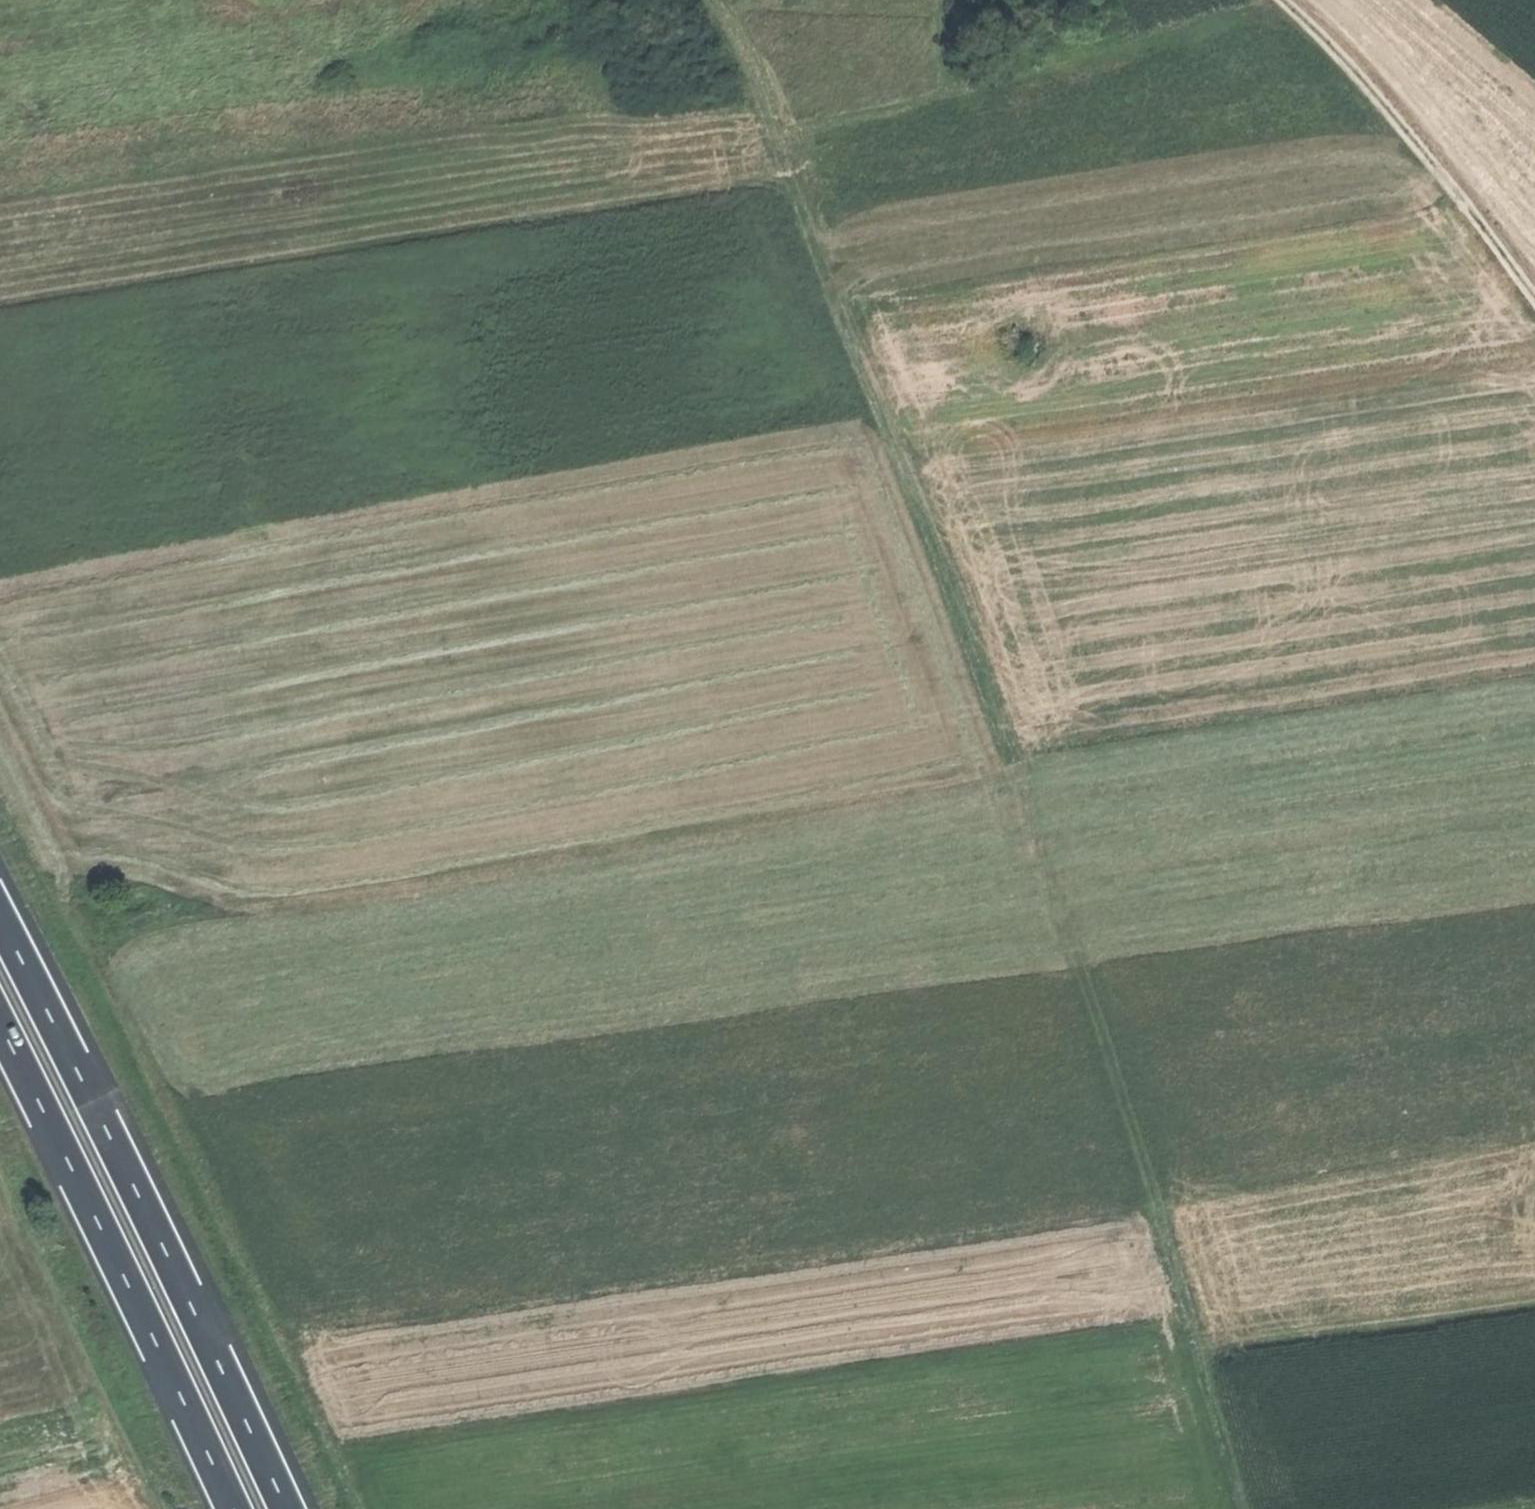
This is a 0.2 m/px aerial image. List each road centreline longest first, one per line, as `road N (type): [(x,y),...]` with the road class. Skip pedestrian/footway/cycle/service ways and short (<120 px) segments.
road 1 (track): [(1241,1508),(1141,1162),(921,509),(734,63),(684,0)]
road 2 (track): [(360,1508),(186,1119),(0,759)]
road 3 (trunk): [(286,1508),(208,1333),(0,927)]
road 4 (trunk): [(0,1035),(231,1508)]
road 5 (track): [(1534,294),(1342,58),(1277,0)]
road 6 (track): [(150,1508),(0,1189)]

